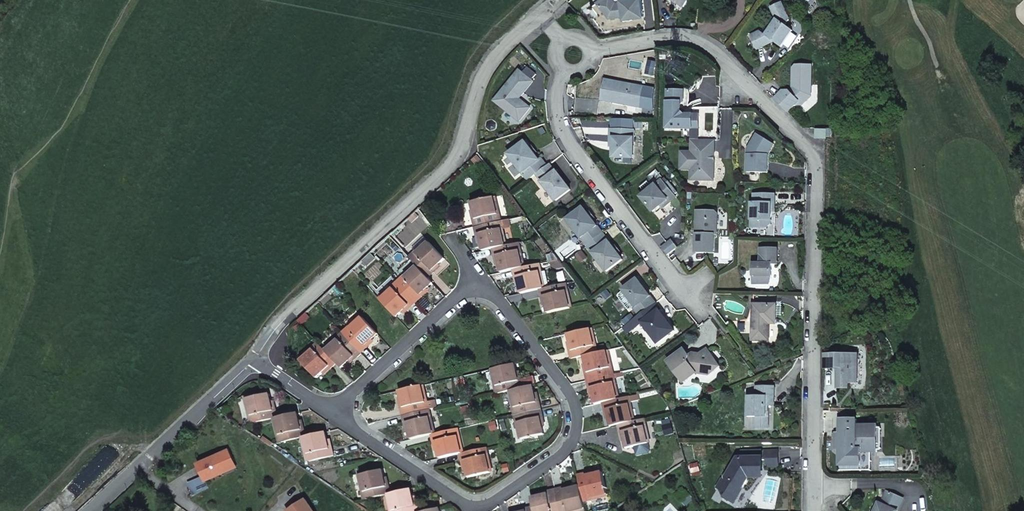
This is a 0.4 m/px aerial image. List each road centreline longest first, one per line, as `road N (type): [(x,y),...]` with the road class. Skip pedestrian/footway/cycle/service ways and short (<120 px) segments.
road 1 (residential): [(593,54),(685,39),(724,58),(816,165),(811,510)]
road 2 (residential): [(331,413),(469,509),(483,509),(562,455),(576,432),(572,394),(491,291),(455,301)]
road 3 (residential): [(270,366),(286,322),(458,159),(486,73),(542,18)]
road 4 (residential): [(565,72),(561,123),(580,159),(681,292),(702,277)]
road 5 (residential): [(92,510),(237,376),(270,366)]
road 6 (residential): [(455,301),(331,413)]

